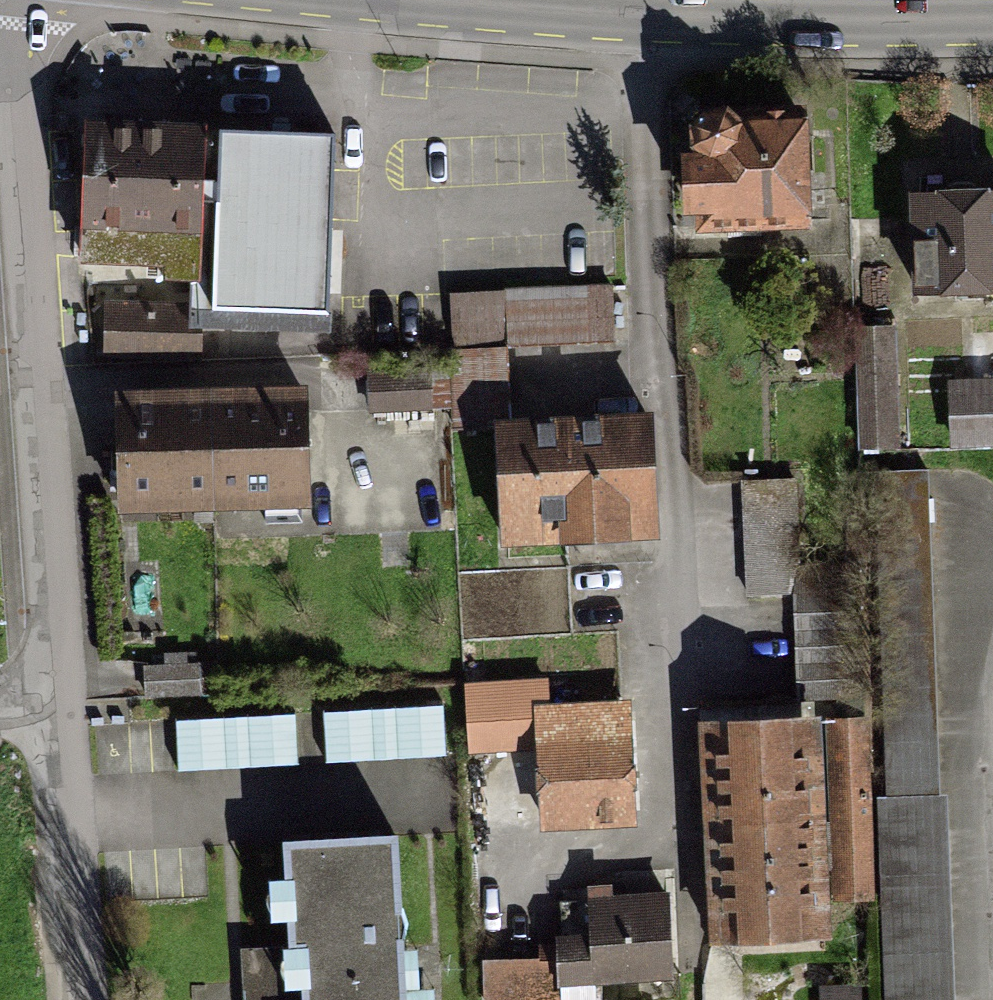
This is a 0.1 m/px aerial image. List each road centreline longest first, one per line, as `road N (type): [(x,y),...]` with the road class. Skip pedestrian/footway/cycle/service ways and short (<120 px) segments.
road 1 (residential): [(13,0),(57,999)]
road 2 (residential): [(663,666),(632,15)]
road 3 (secondary): [(992,20),(835,25),(632,15)]
road 4 (secondary): [(632,15),(429,0)]

